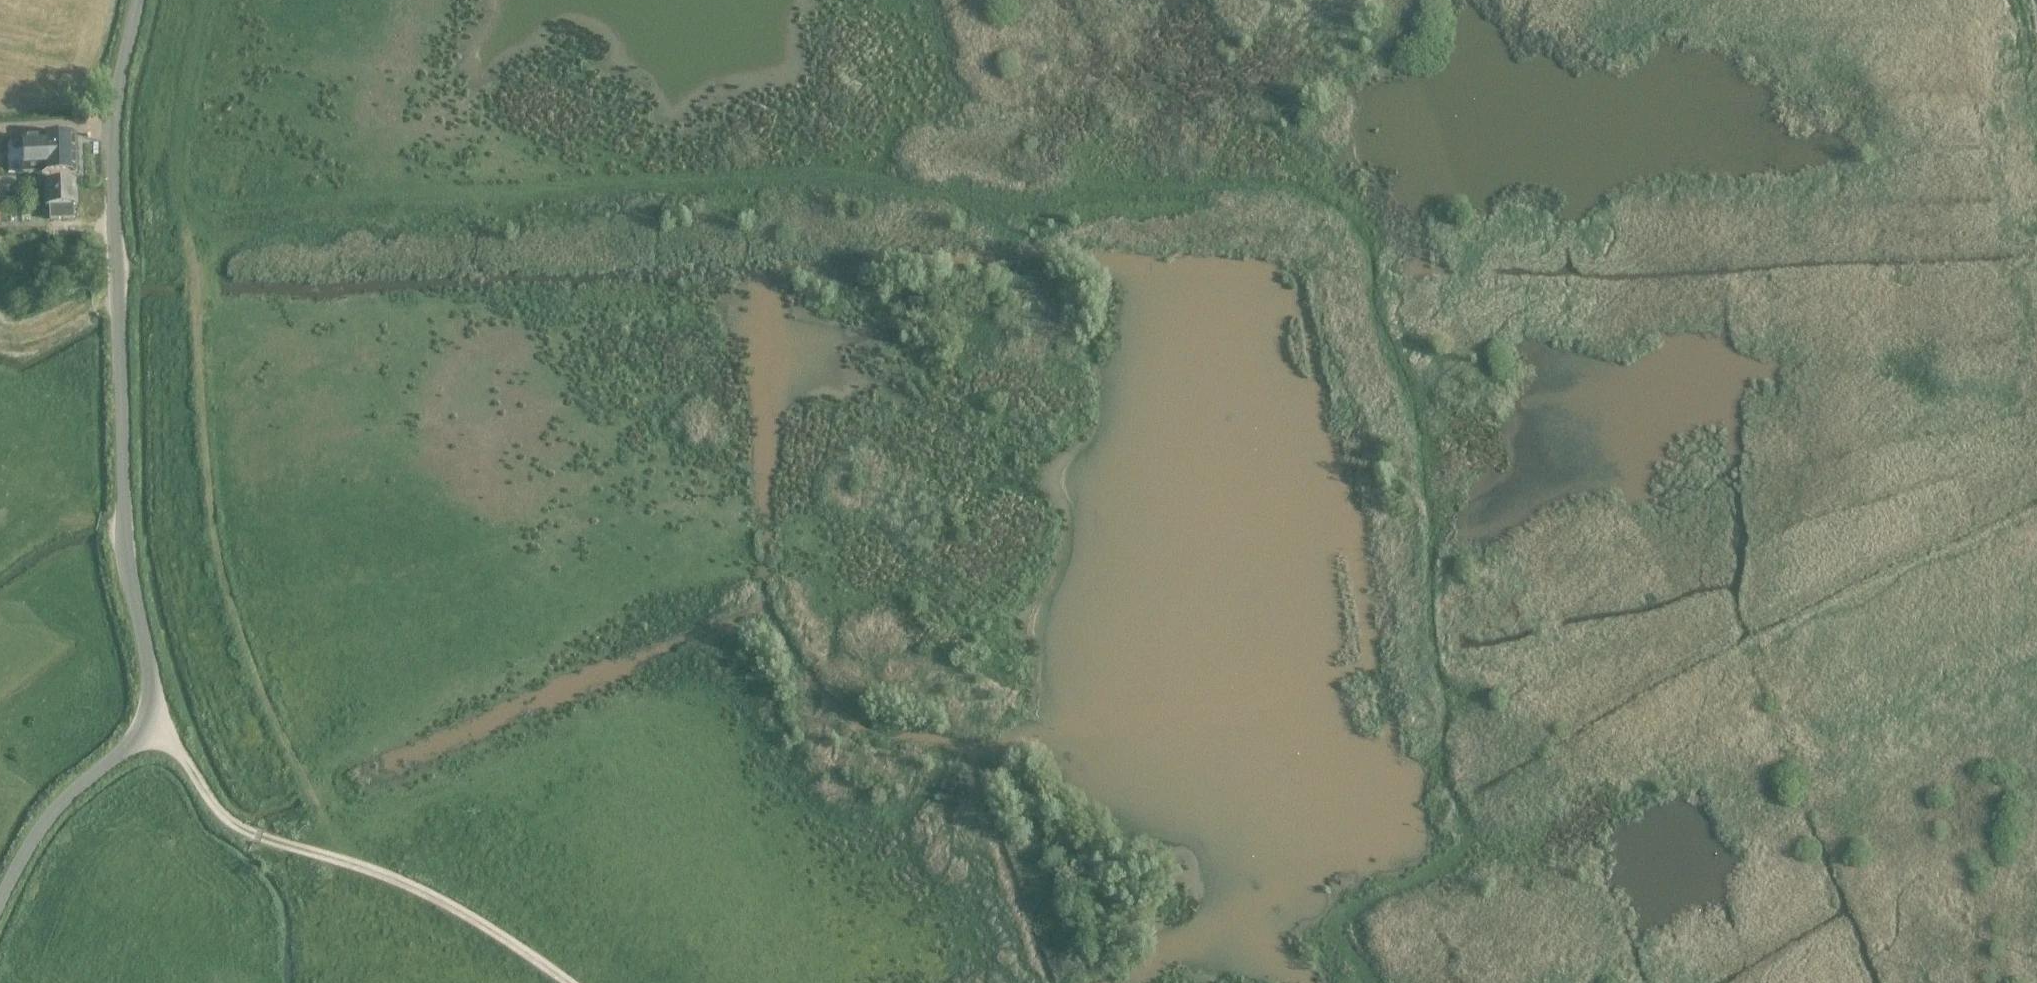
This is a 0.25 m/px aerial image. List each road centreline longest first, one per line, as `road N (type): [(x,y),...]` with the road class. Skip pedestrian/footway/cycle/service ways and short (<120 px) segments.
road 1 (unclassified): [(0,902),(58,805),(138,733),(150,696),(123,522),(113,191),(121,71),(138,0)]
road 2 (track): [(340,859),(436,898),(567,982)]
road 3 (track): [(145,720),(241,832),(340,859)]

